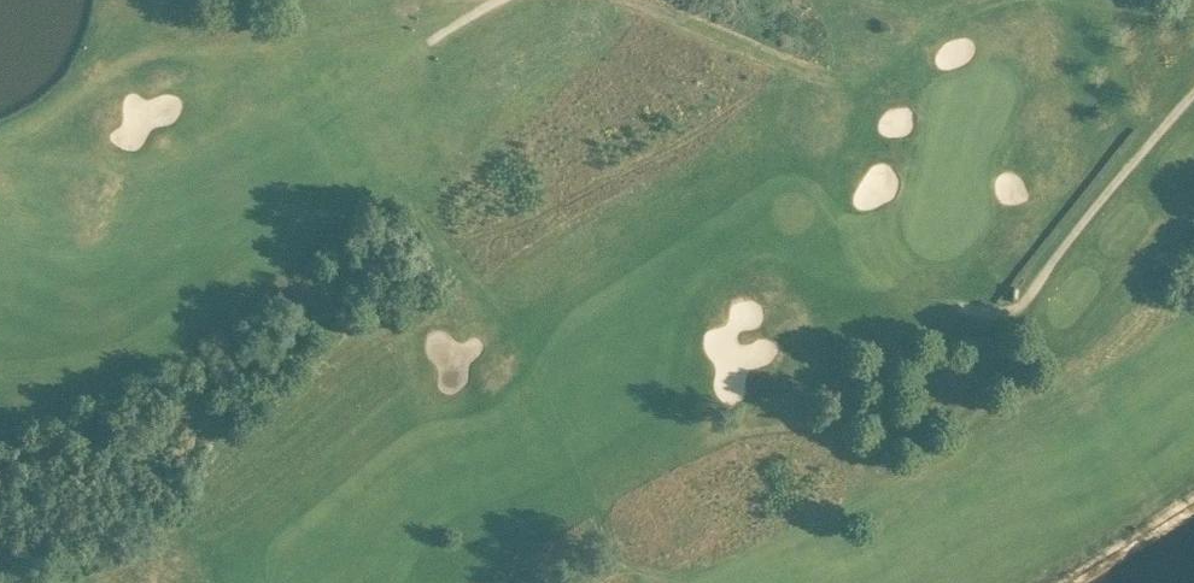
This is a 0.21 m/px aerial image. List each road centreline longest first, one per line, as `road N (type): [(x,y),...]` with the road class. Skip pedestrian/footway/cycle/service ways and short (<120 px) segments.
road 1 (track): [(0,136),(44,120),(140,56),(346,27),(455,0)]
road 2 (track): [(627,0),(831,81),(867,80),(902,65),(946,19),(998,0)]

